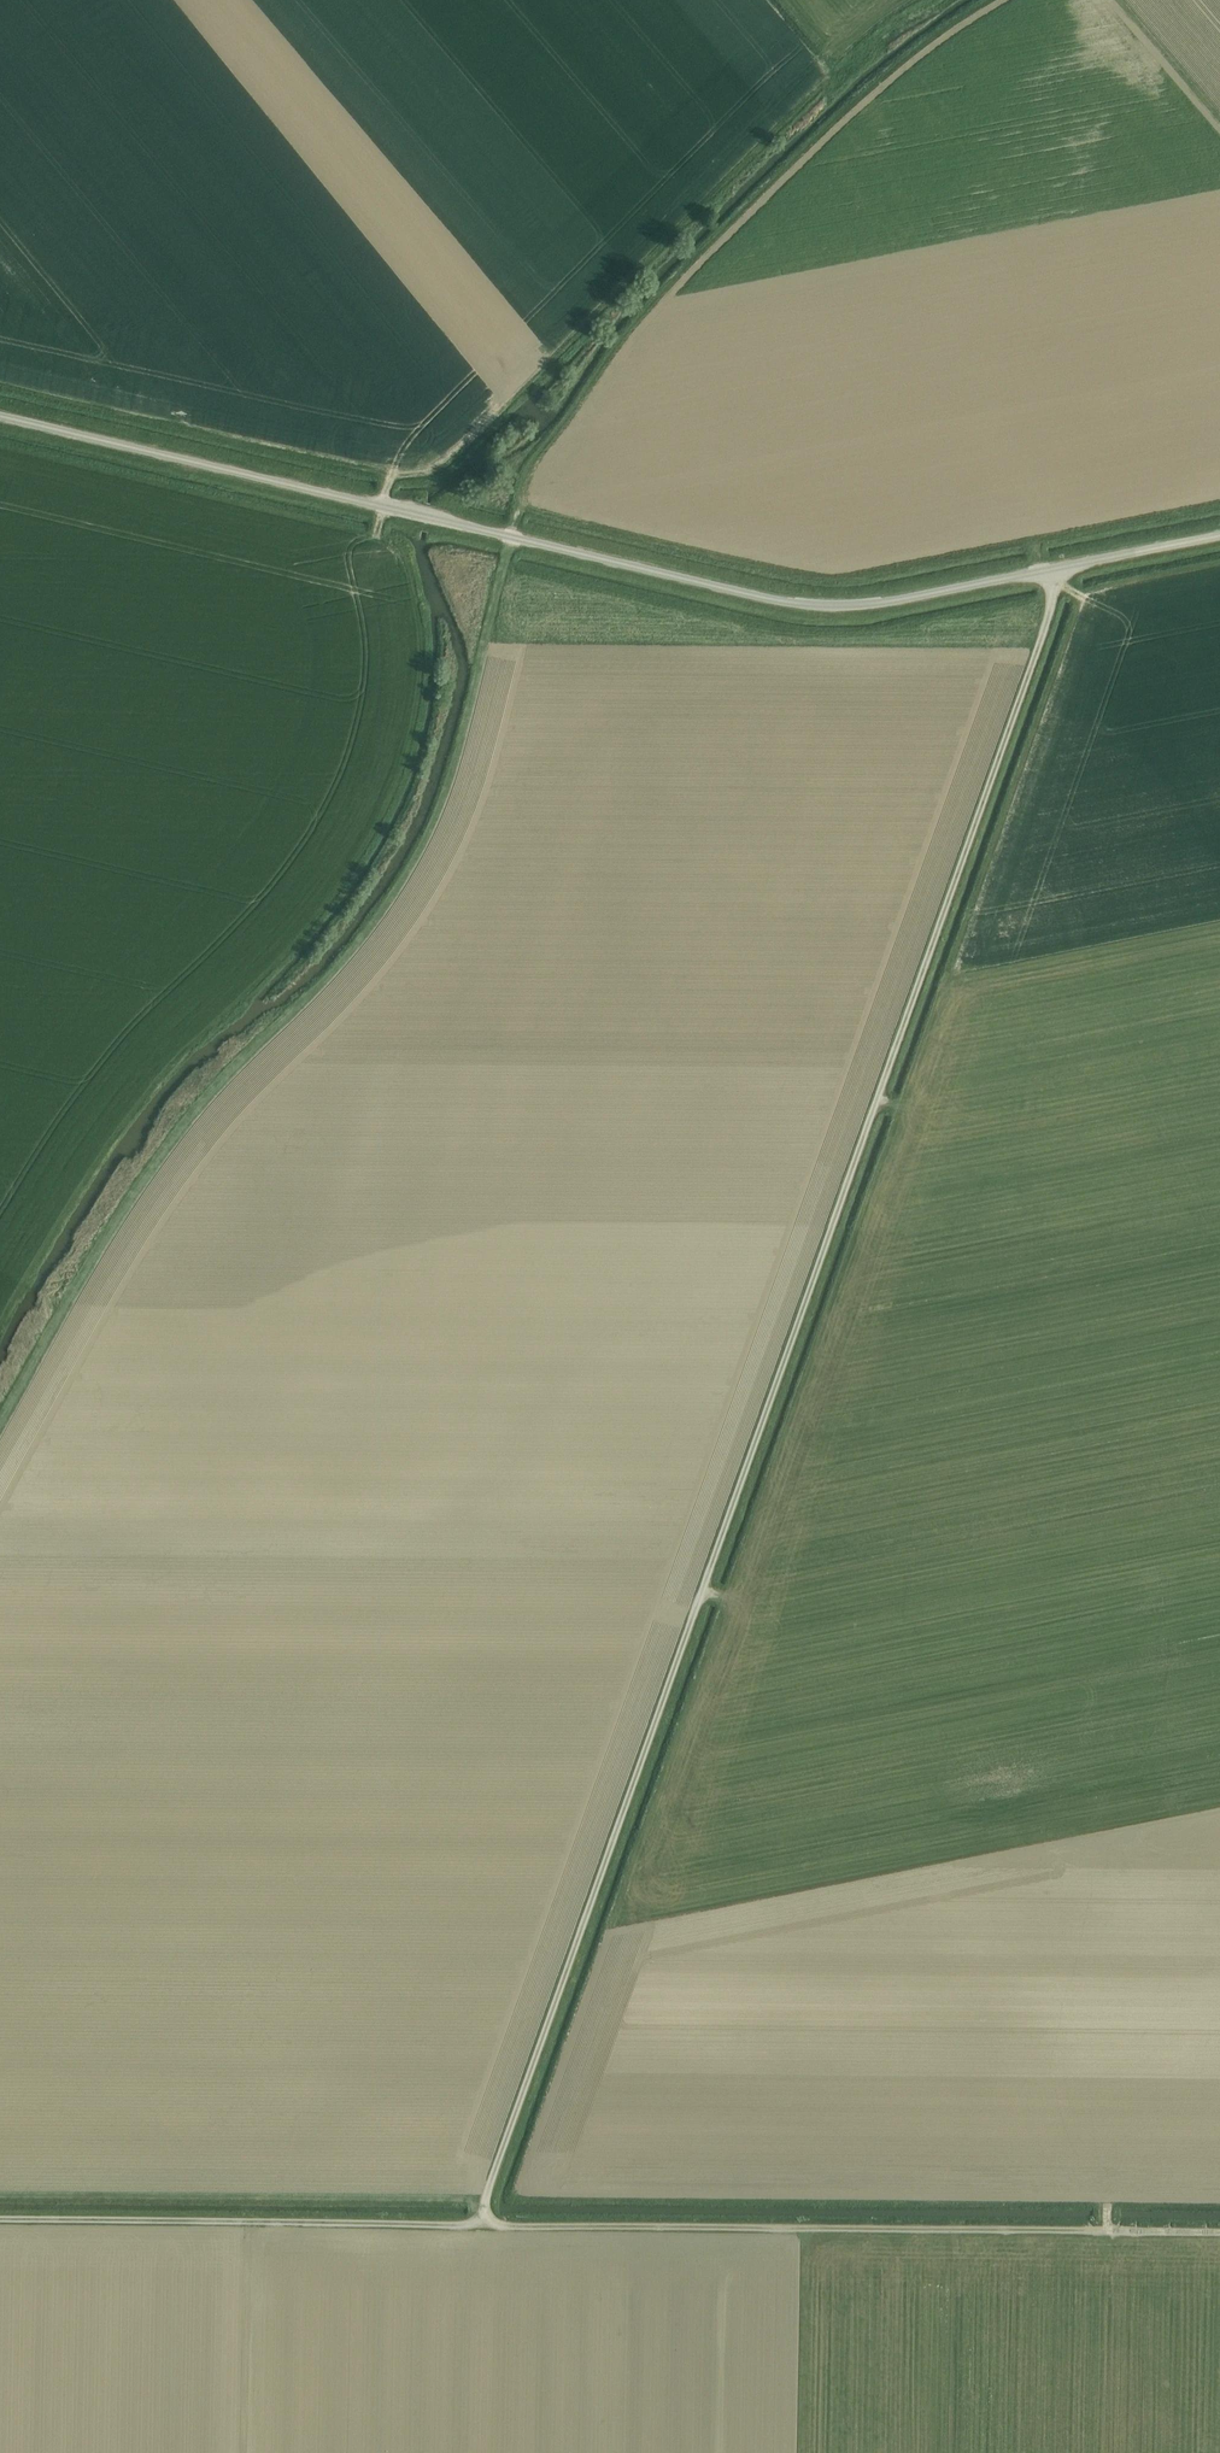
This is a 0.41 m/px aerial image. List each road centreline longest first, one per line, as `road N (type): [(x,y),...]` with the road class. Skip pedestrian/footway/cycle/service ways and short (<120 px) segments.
road 1 (track): [(479,2224),(1035,664),(1059,570)]
road 2 (unclassified): [(1219,538),(891,600),(794,604),(0,416)]
road 3 (track): [(1219,2233),(479,2224)]
road 4 (track): [(479,2224),(0,2221)]

